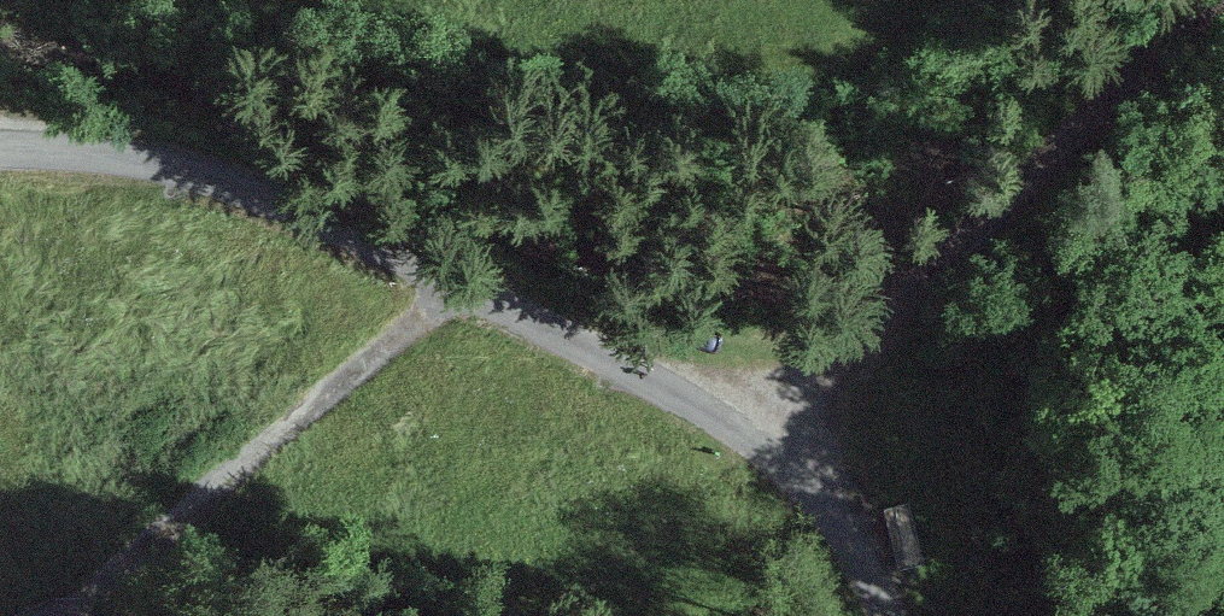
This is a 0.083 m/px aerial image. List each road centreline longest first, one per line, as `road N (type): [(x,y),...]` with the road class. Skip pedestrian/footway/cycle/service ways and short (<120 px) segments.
road 1 (track): [(0,165),(43,165),(333,231),(713,399),(795,475),(870,566),(886,615)]
road 2 (track): [(713,399),(946,267),(1180,57),(1223,34)]
road 3 (track): [(59,615),(158,554),(461,288)]

